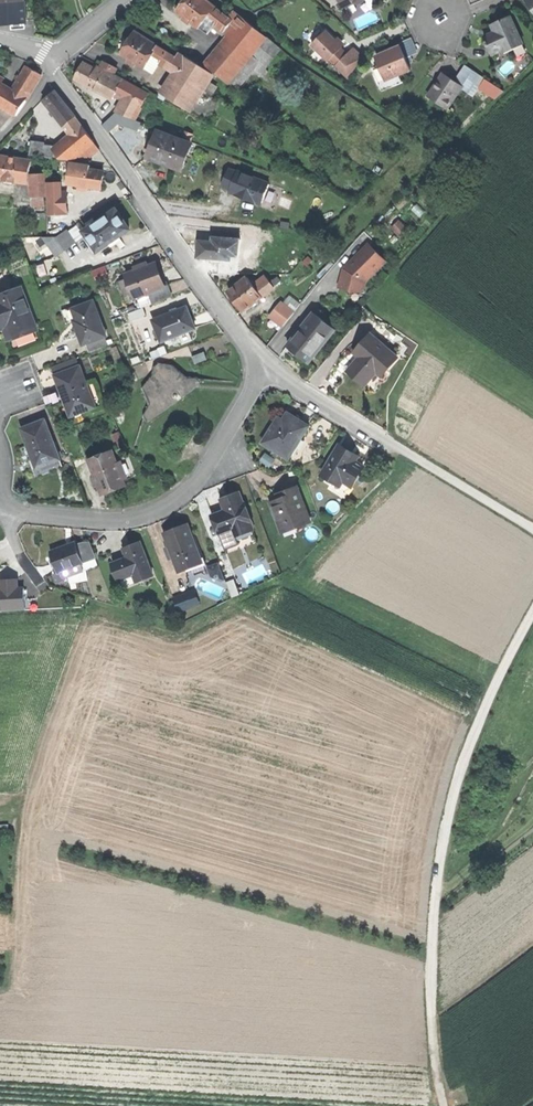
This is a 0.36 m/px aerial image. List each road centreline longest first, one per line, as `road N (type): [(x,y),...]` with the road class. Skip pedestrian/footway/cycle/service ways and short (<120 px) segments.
road 1 (track): [(532,614),(479,713),(448,818),(427,929),(426,1029),(438,1105)]
road 2 (residential): [(263,369),(56,74)]
road 3 (residential): [(6,515),(128,521),(163,509),(199,481),(263,369)]
road 4 (residential): [(263,369),(405,452)]
road 5 (track): [(405,452),(532,531)]

